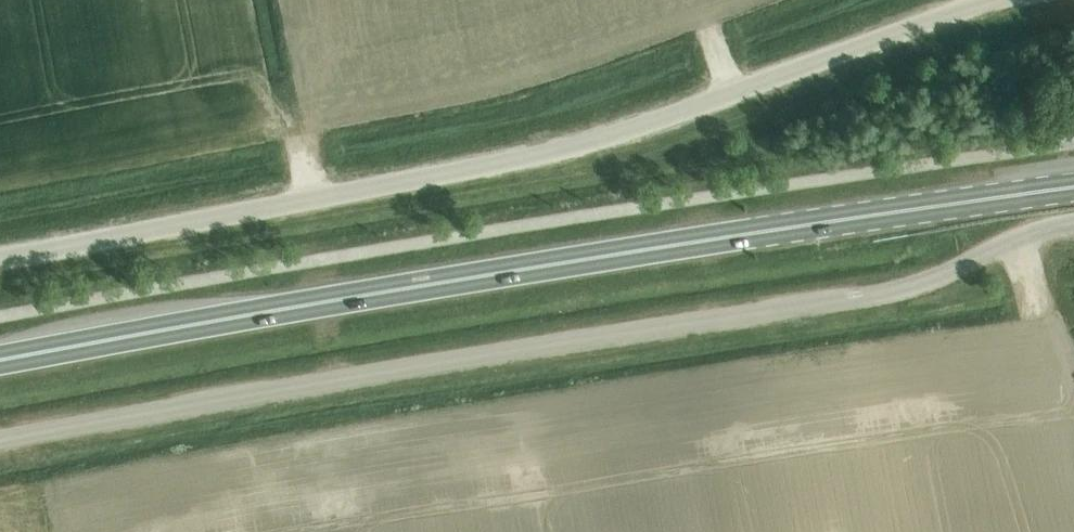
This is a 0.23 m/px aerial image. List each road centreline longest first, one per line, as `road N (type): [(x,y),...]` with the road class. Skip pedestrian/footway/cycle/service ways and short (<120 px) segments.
road 1 (unclassified): [(0,441),(906,288),(1073,221)]
road 2 (unclassified): [(0,260),(590,142),(987,0)]
road 3 (trunk): [(0,356),(237,310),(749,235)]
road 4 (primary): [(749,235),(1073,188)]

